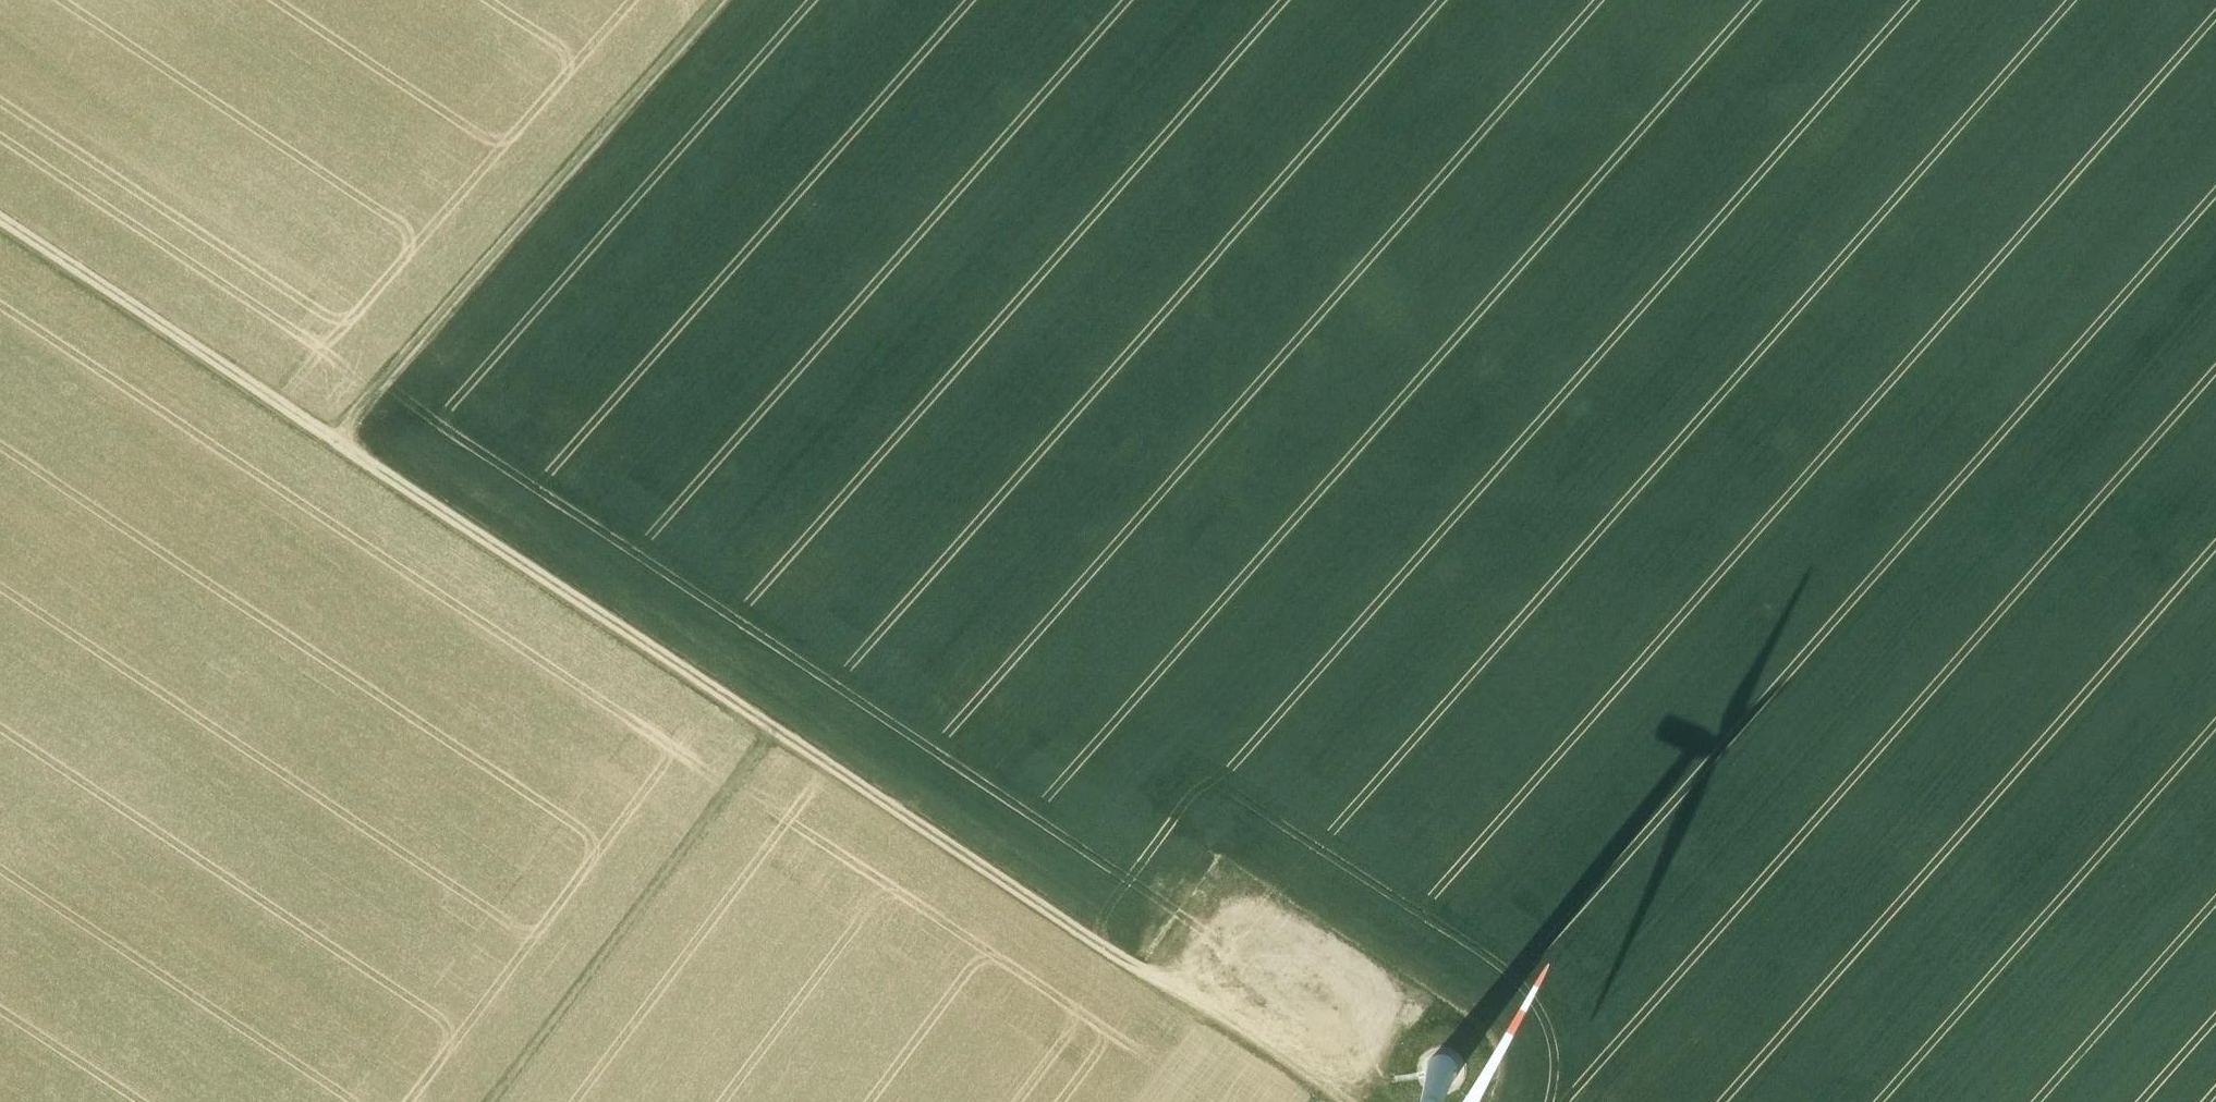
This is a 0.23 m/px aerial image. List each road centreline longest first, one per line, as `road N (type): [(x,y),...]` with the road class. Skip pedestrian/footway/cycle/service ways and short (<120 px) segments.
road 1 (track): [(1340,1101),(0,221)]
road 2 (track): [(334,440),(726,0)]

